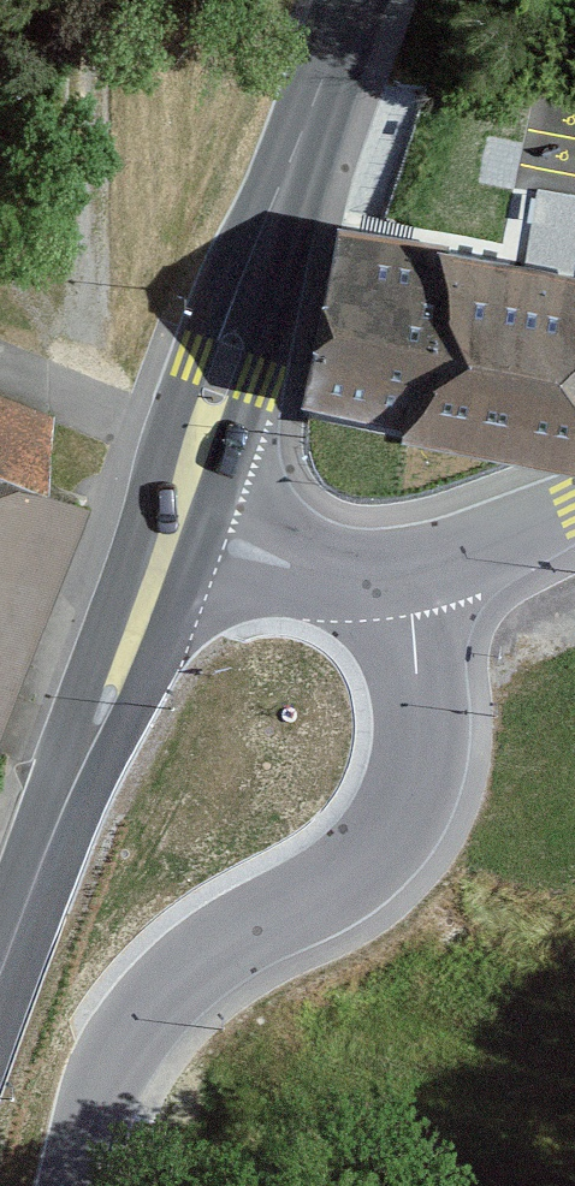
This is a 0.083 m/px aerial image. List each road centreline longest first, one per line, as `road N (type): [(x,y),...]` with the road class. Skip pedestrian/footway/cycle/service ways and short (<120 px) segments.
road 1 (tertiary): [(71,1185),(110,1069),(166,997),(355,871),(401,818),(420,761),(423,713),(409,568)]
road 2 (secondary): [(170,528),(355,0)]
road 3 (secondary): [(0,985),(170,528)]
road 4 (residential): [(170,528),(275,560),(409,568)]
road 5 (residential): [(409,568),(496,544),(574,509)]

